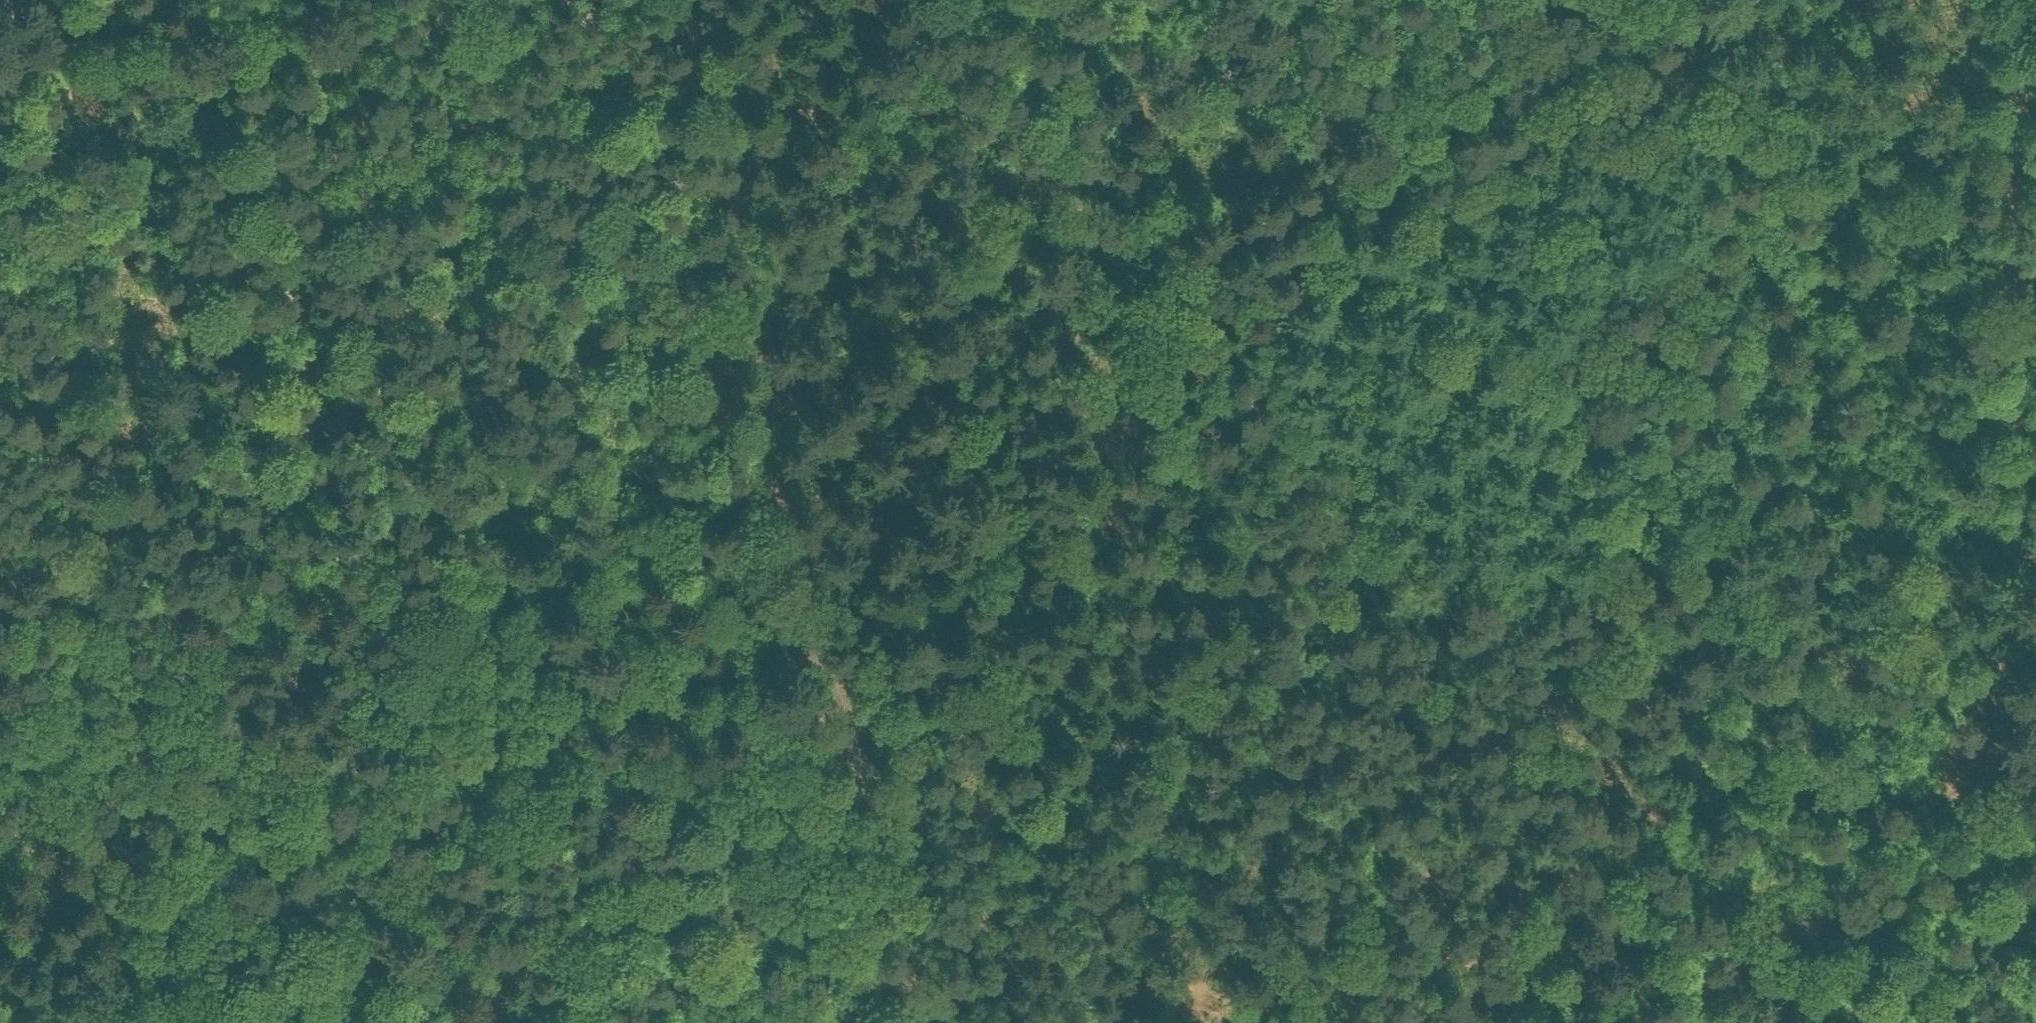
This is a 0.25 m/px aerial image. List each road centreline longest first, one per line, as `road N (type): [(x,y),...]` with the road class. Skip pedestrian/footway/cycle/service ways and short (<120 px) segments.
road 1 (track): [(788,523),(779,367),(739,182)]
road 2 (track): [(2035,542),(2012,436),(2013,255)]
road 3 (track): [(2014,207),(2019,0)]
road 4 (track): [(739,182),(689,0)]
road 5 (track): [(890,857),(872,784),(824,684)]
road 6 (track): [(912,1022),(890,857)]
road 7 (track): [(824,684),(794,583),(788,523)]

